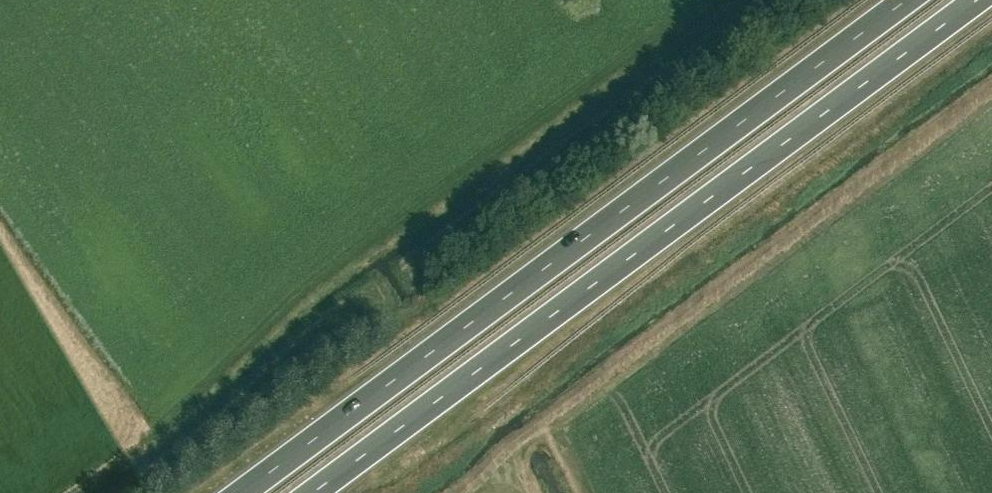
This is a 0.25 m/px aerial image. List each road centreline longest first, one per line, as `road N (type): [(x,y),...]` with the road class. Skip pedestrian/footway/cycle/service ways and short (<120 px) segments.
road 1 (trunk): [(313,492),(979,0)]
road 2 (trunk): [(907,0),(243,492)]

